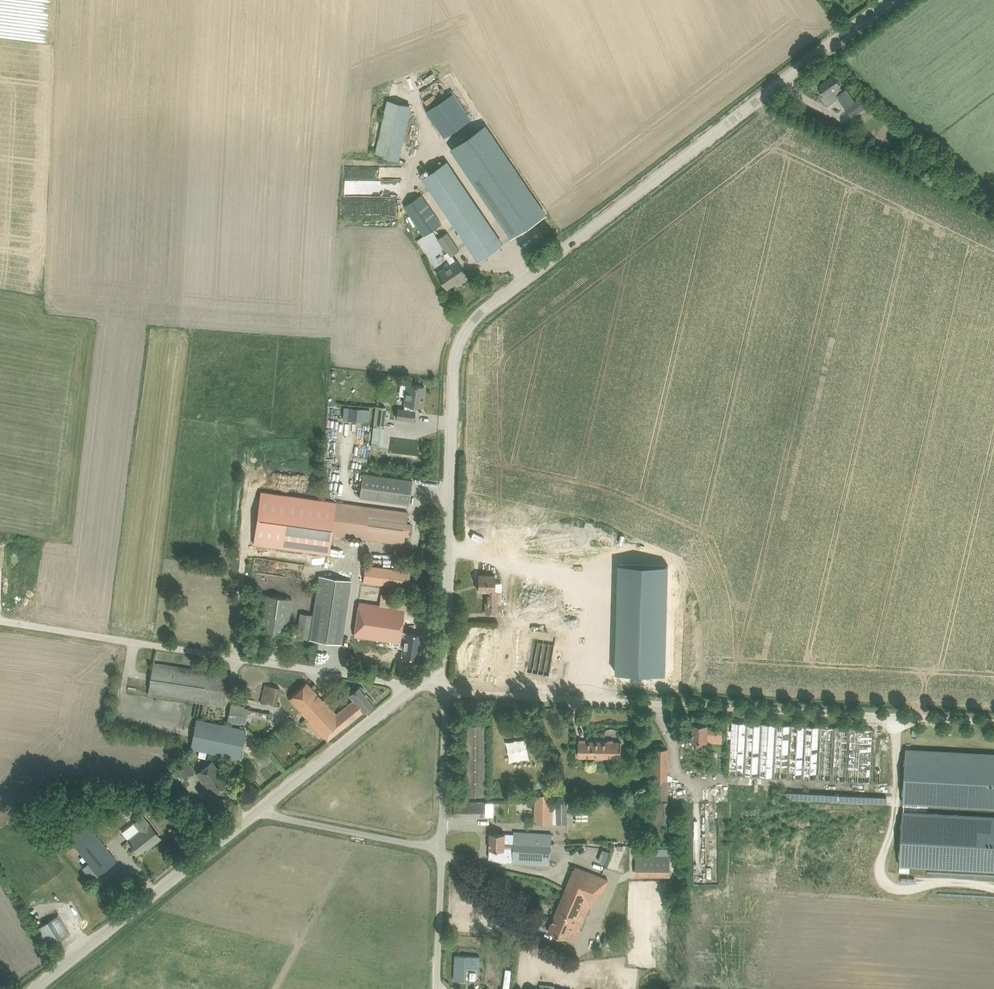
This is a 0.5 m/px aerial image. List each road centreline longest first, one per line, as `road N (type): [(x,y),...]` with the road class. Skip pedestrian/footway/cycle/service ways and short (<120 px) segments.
road 1 (unclassified): [(439,661),(453,380),(464,334),(487,308),(889,0)]
road 2 (unclassified): [(993,722),(443,691)]
road 3 (unclassified): [(415,686),(0,620)]
road 4 (unclassified): [(33,988),(256,811)]
road 5 (unclassified): [(256,811),(415,686)]
road 6 (unclassified): [(442,848),(256,811)]
road 7 (unclassified): [(442,848),(443,691)]
road 8 (unclassified): [(437,988),(442,848)]

